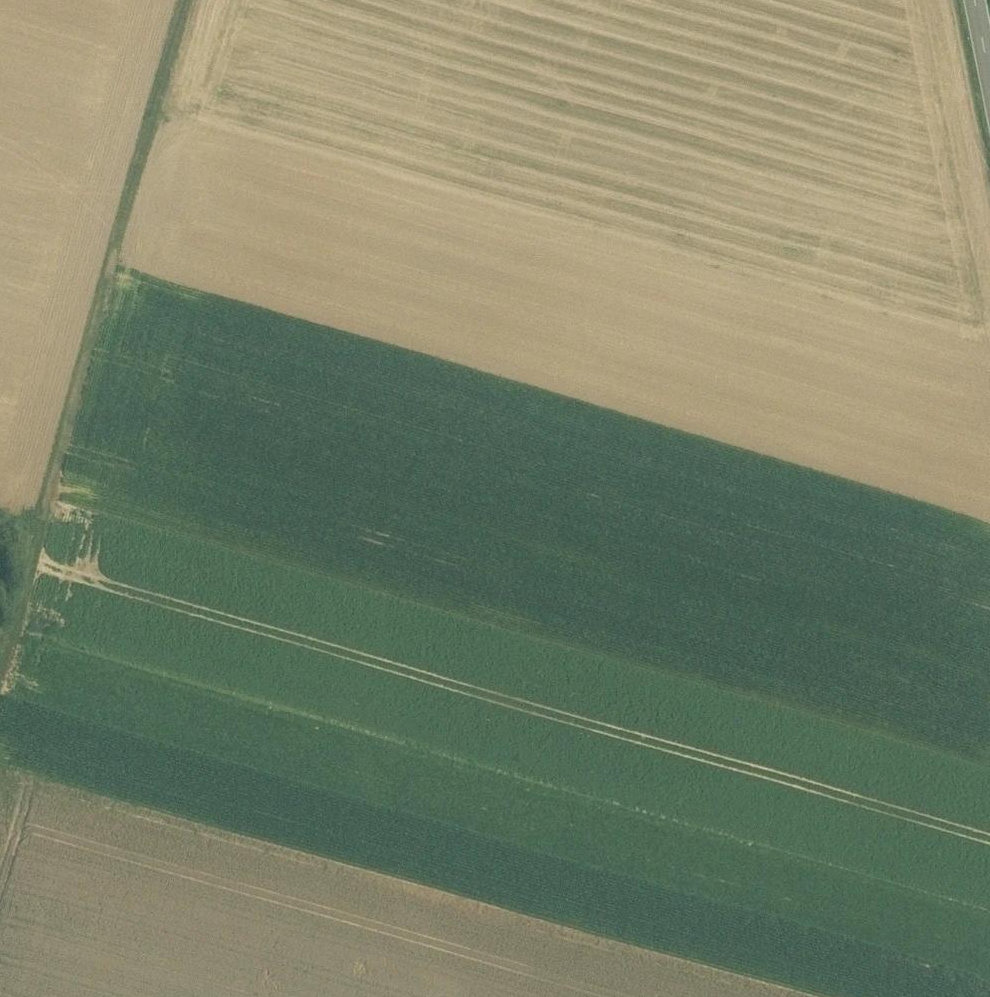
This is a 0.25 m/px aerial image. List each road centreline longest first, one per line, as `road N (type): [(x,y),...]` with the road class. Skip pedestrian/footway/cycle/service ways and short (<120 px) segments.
road 1 (track): [(0,672),(187,0)]

